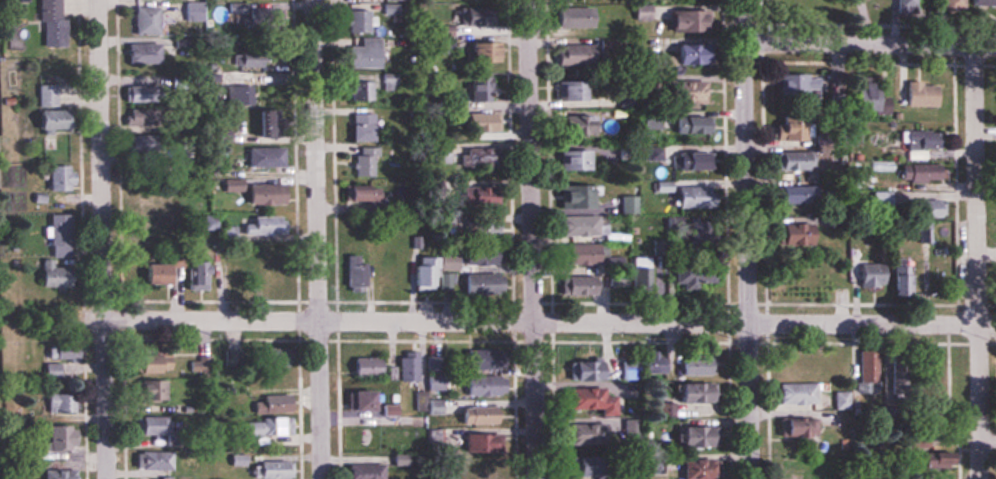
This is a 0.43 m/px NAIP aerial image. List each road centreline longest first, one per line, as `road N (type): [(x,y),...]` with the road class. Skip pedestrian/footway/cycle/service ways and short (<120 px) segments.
road 1 (residential): [(995,326),(104,320)]
road 2 (residential): [(107,478),(98,0)]
road 3 (residential): [(536,478),(527,0)]
road 4 (residential): [(320,478),(312,0)]
road 5 (residential): [(750,478),(744,0)]
road 6 (residential): [(979,478),(974,47)]
road 7 (residential): [(995,47),(745,43)]

